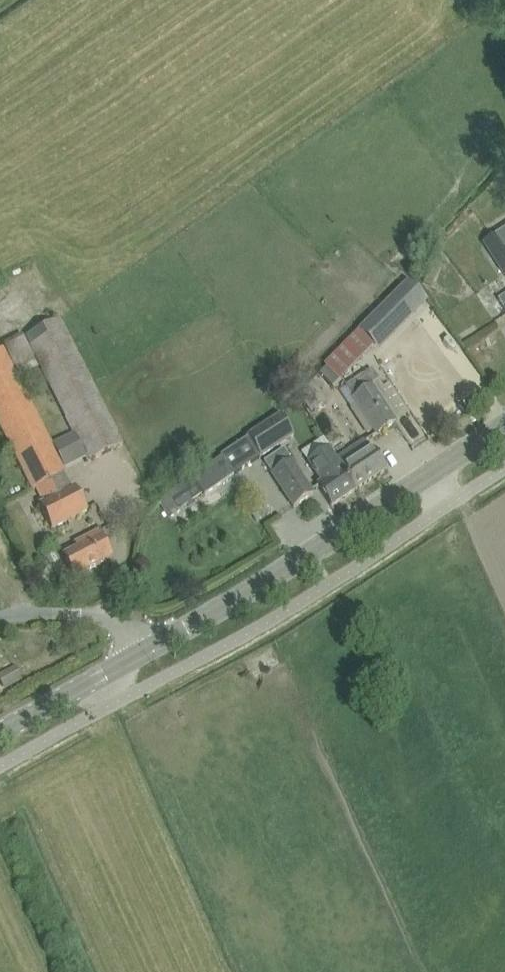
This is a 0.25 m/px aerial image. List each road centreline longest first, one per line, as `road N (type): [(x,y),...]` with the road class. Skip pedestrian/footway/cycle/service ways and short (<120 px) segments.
road 1 (tertiary): [(142,651),(504,423)]
road 2 (tertiary): [(0,731),(142,651)]
road 3 (residential): [(0,616),(97,614),(131,631),(142,651)]

